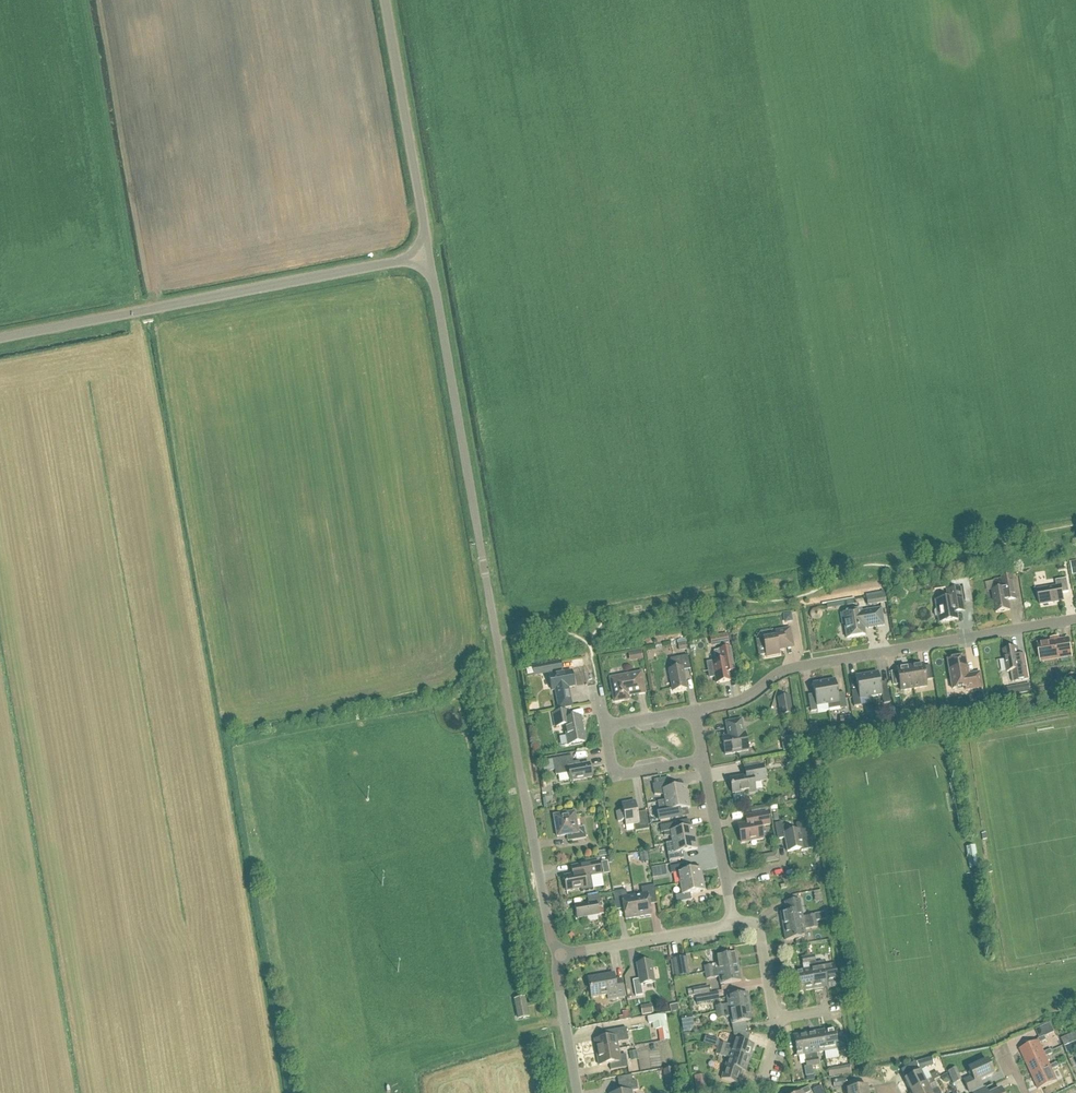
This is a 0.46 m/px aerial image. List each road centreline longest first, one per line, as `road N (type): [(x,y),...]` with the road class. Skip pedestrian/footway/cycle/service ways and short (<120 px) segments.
road 1 (unclassified): [(559,956),(429,257)]
road 2 (unclassified): [(0,339),(429,257)]
road 3 (residential): [(694,711),(740,701),(792,668),(1075,621)]
road 4 (unclassified): [(429,257),(385,0)]
road 5 (residential): [(559,956),(733,925)]
road 6 (residential): [(703,761),(614,777),(605,727)]
road 7 (unclassified): [(577,1092),(559,956)]
road 8 (residential): [(725,881),(703,761)]

